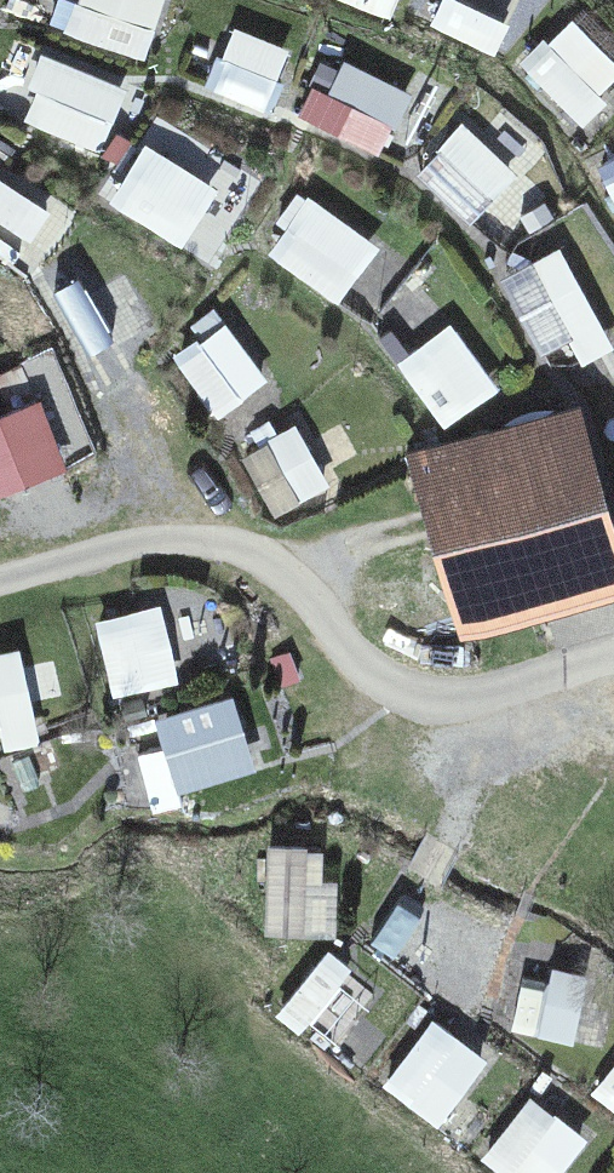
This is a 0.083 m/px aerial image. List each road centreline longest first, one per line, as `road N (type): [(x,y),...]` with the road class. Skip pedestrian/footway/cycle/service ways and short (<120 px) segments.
road 1 (track): [(0,581),(134,544),(218,541),(278,568),(364,668),(431,702),(613,653)]

